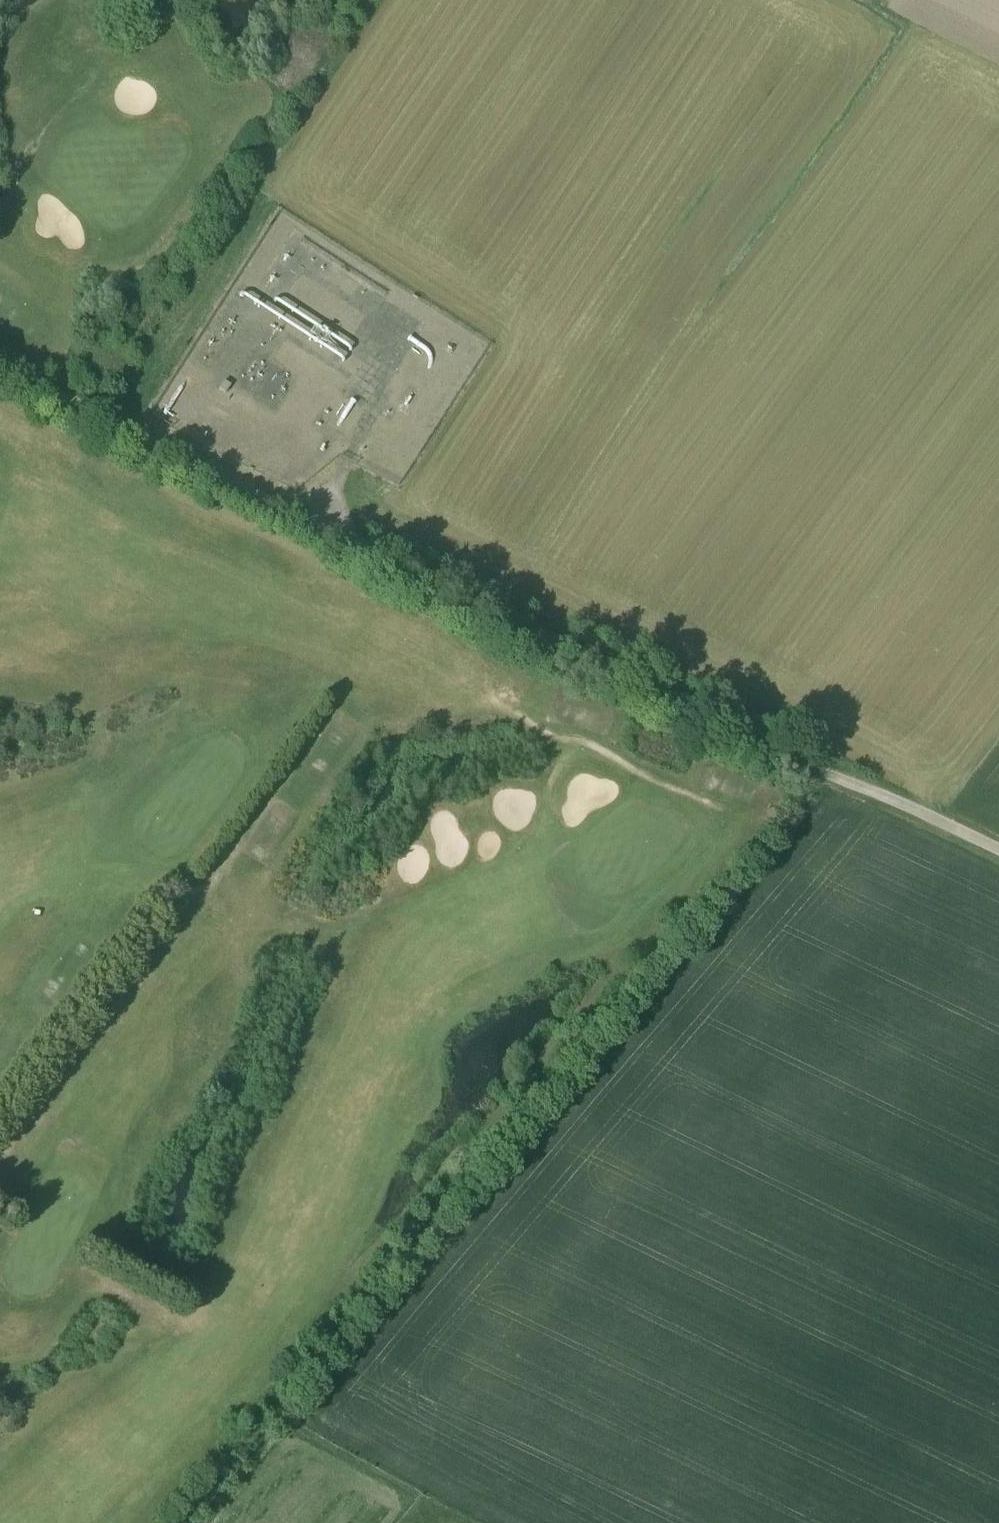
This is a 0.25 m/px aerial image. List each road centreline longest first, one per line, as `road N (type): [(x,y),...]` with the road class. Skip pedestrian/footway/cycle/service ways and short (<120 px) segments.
road 1 (unclassified): [(998,848),(877,788),(737,734),(8,370)]

